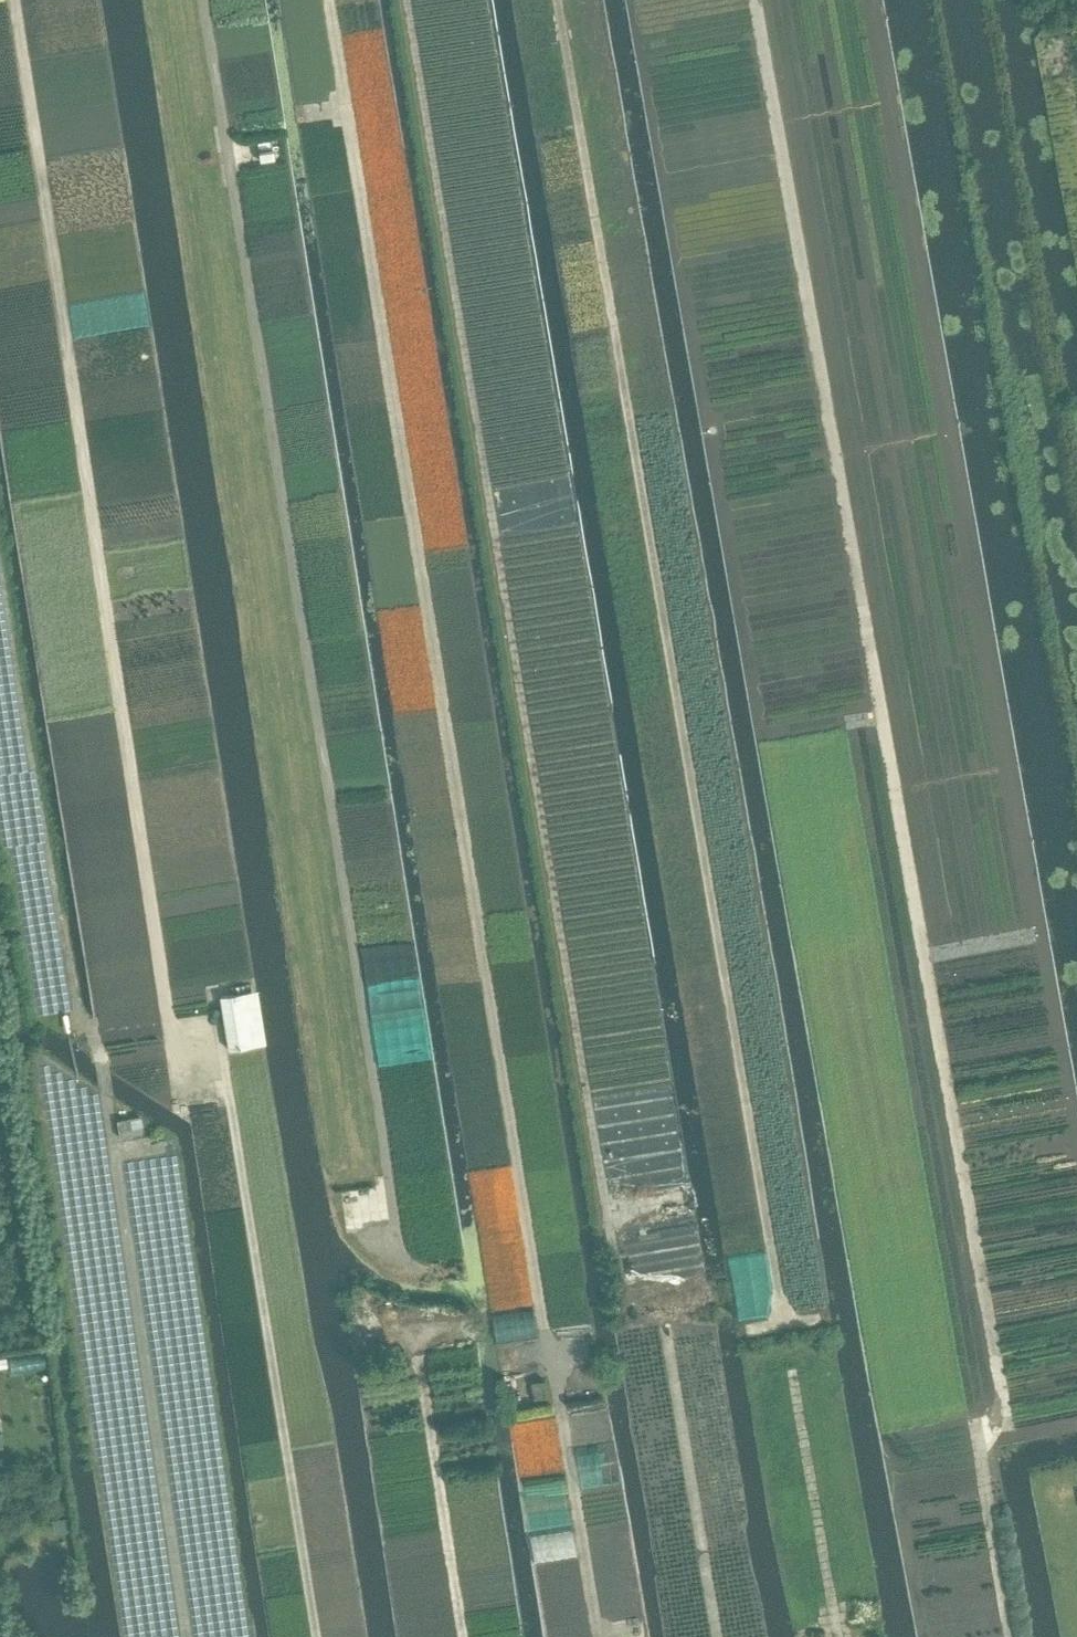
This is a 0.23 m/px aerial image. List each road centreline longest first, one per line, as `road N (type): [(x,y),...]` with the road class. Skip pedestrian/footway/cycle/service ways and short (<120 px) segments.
road 1 (track): [(402,1272),(200,0)]

